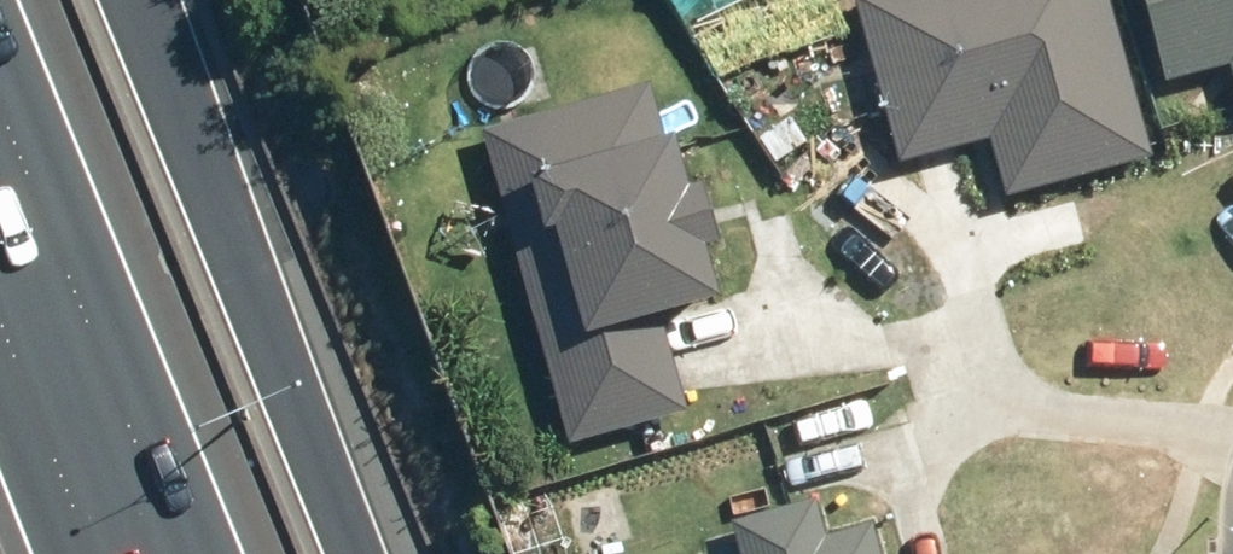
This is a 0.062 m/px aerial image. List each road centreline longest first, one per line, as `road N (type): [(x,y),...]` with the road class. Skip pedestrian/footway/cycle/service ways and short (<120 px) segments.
road 1 (motorway): [(160,0),(375,553)]
road 2 (motorway): [(0,308),(95,553)]

